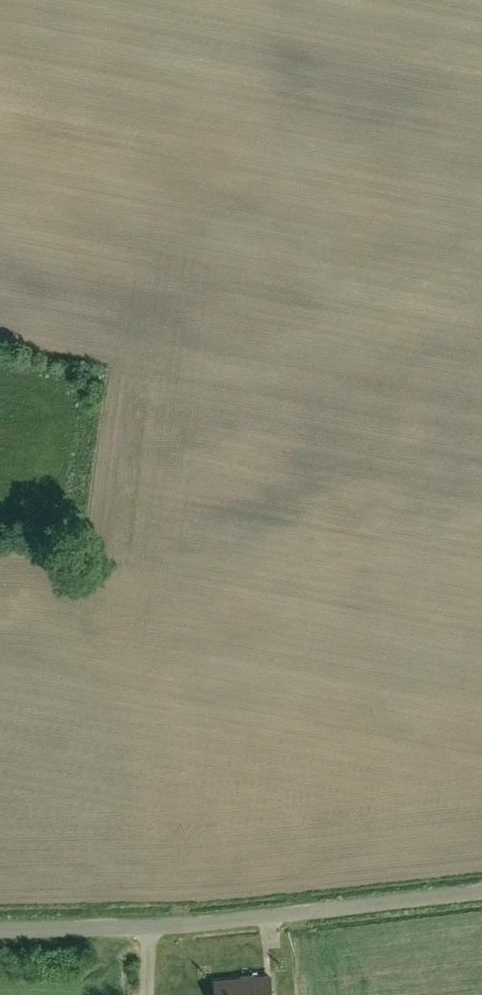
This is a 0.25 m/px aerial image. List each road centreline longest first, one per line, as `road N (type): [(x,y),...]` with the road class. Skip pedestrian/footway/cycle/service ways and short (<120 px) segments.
road 1 (unclassified): [(481,895),(184,926),(0,931)]

